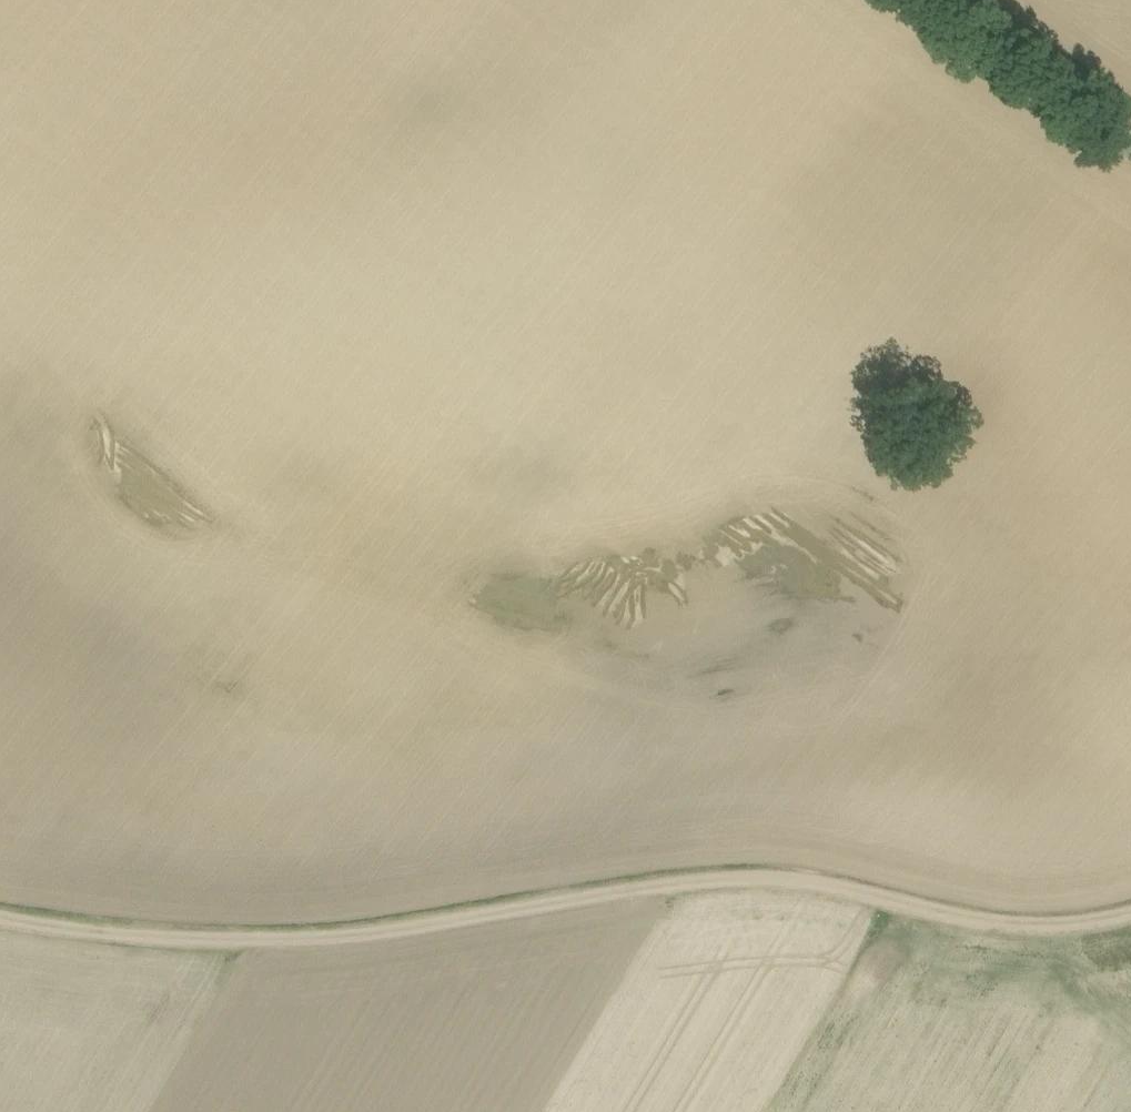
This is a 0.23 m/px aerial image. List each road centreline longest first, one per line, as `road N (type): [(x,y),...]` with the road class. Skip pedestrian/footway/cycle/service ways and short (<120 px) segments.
road 1 (track): [(1130,920),(1063,934),(986,924),(814,882),(675,877),(342,942),(222,946),(0,917)]
road 2 (unclassified): [(1130,124),(954,0)]

